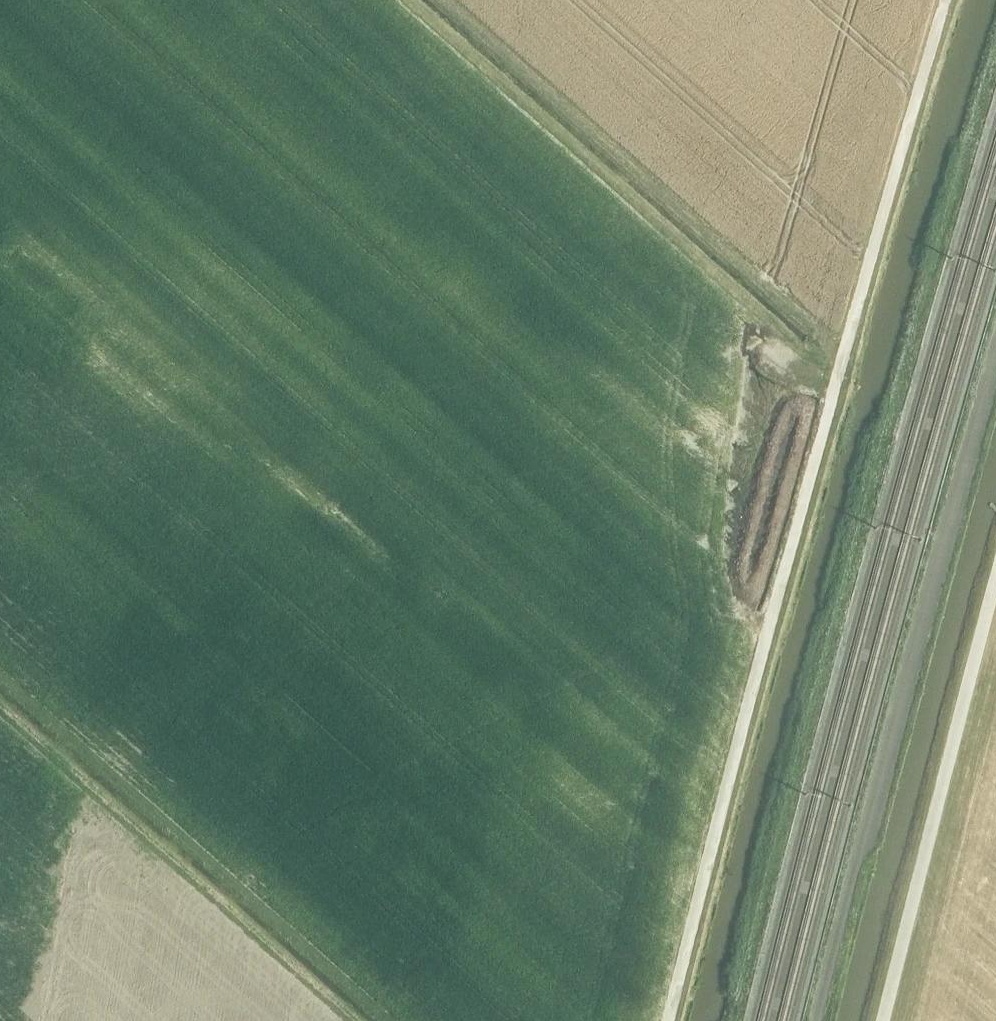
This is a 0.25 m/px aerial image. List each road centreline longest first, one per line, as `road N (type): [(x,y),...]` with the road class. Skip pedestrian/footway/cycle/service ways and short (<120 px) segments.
road 1 (track): [(671,1020),(841,375),(948,0)]
road 2 (track): [(885,1020),(995,589)]

